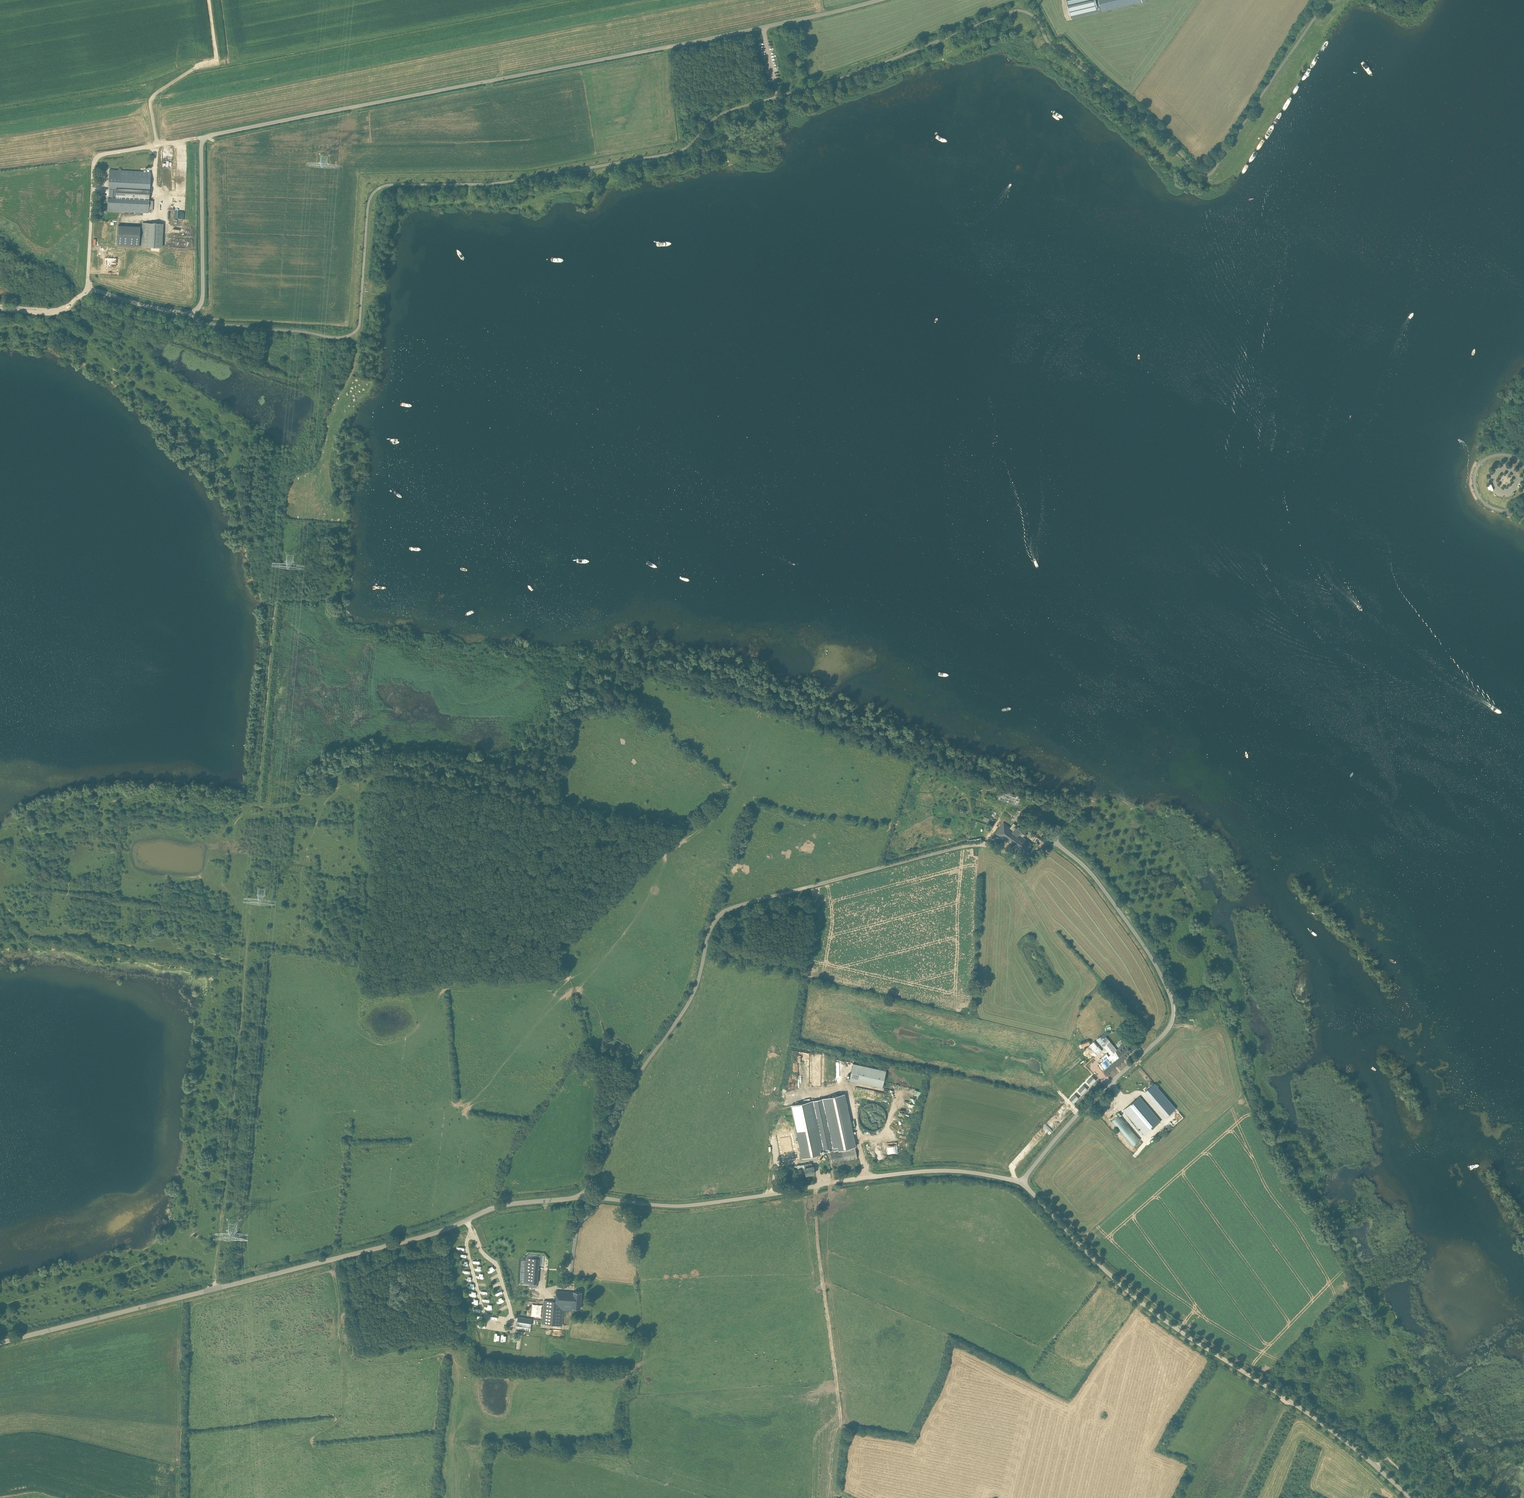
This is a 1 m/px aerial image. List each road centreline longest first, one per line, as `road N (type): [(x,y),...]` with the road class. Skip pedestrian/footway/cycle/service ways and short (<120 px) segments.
road 1 (unclassified): [(0,307),(61,310),(88,290),(175,312),(198,309),(201,150),(210,135),(882,0)]
road 2 (unclassified): [(586,1196),(631,1084),(690,1000),(709,935),(727,911),(971,845),(1020,859),(1053,840)]
road 3 (unclassified): [(0,1342),(415,1238),(501,1206),(586,1196)]
road 4 (unclassified): [(1410,1497),(1325,1426),(1122,1287),(1021,1182)]
road 5 (unclassified): [(1021,1182),(1078,1113),(1167,1031),(1172,1014),(1126,920),(1085,865),(1053,840)]
road 6 (unclassified): [(586,1196),(681,1206),(943,1170),(1021,1182)]
road 7 (track): [(840,1420),(813,1186)]
road 8 (track): [(88,290),(96,158),(157,145)]
road 9 (track): [(157,145),(151,99),(216,62),(209,0)]

